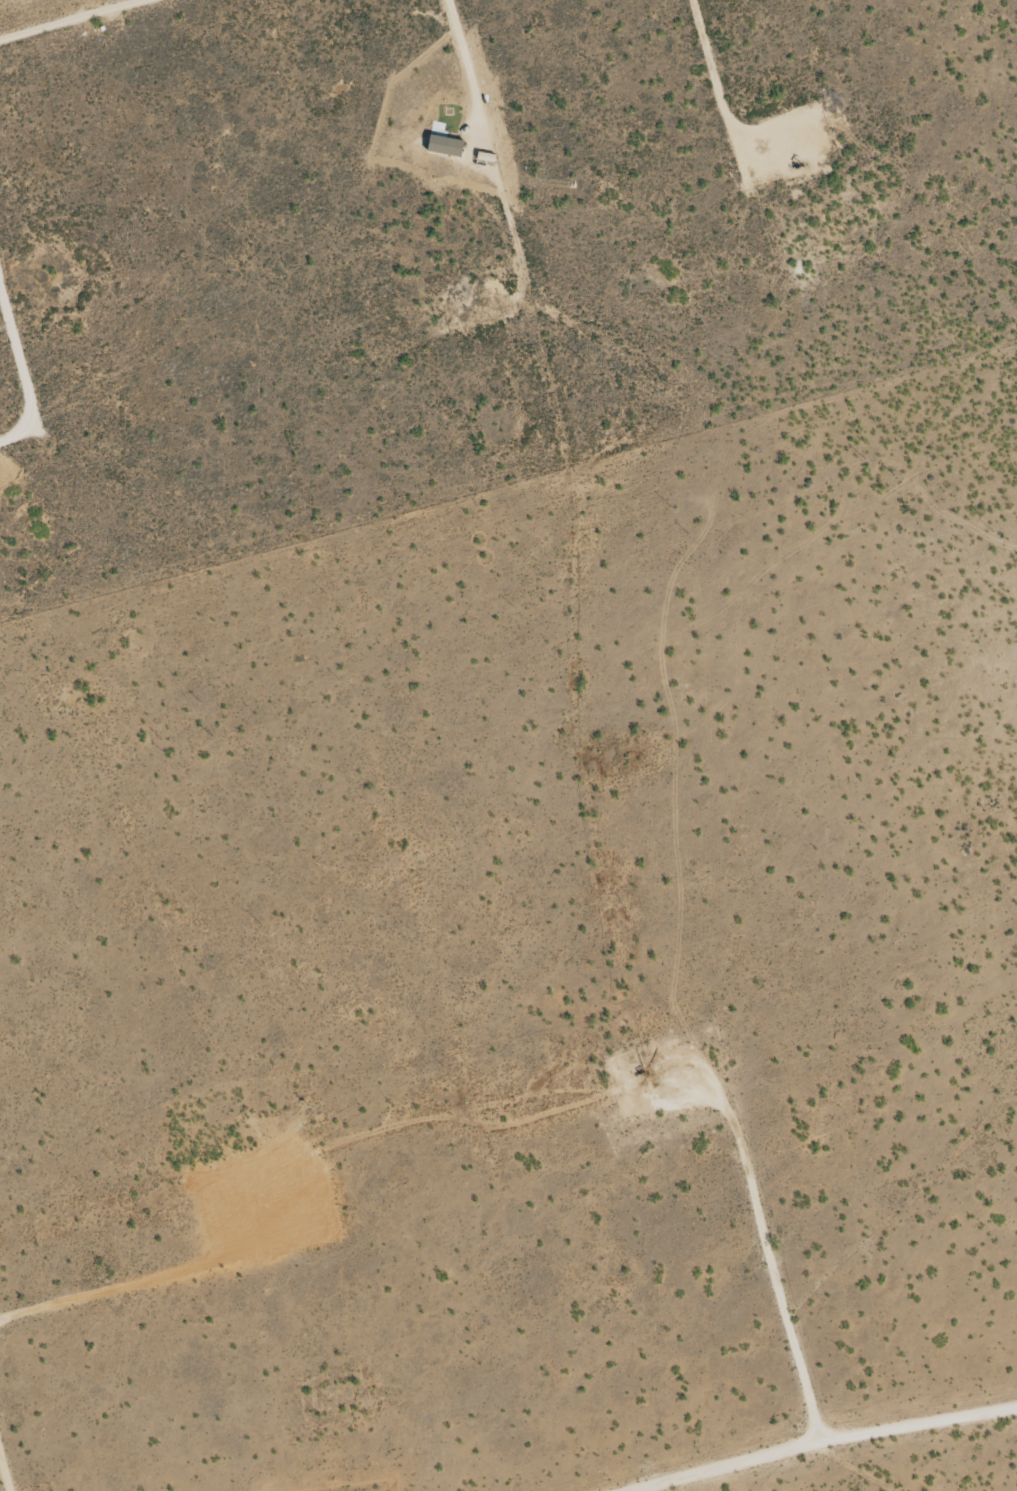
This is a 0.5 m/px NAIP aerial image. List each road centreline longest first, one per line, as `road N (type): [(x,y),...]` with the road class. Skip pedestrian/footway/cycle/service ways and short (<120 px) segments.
road 1 (track): [(624,1490),(818,1437),(727,1114)]
road 2 (track): [(450,0),(545,333)]
road 3 (track): [(0,35),(126,0)]

